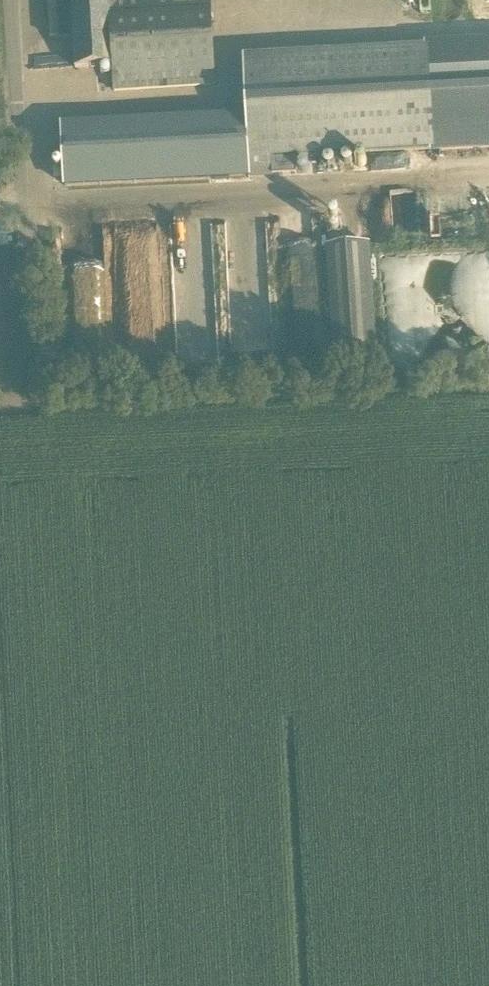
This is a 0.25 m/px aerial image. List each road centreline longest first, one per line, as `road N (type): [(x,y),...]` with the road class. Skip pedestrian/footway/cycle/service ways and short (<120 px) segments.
road 1 (unclassified): [(26,185),(14,0)]

